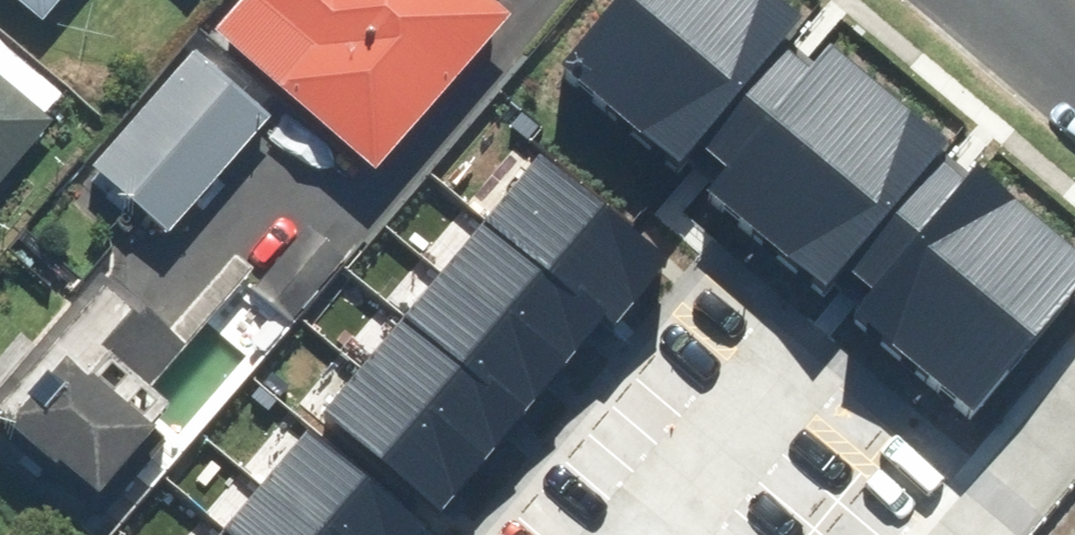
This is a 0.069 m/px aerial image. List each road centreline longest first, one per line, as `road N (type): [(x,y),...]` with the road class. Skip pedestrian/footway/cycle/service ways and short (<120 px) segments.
road 1 (residential): [(1074,395),(962,534)]
road 2 (residential): [(661,534),(773,397)]

